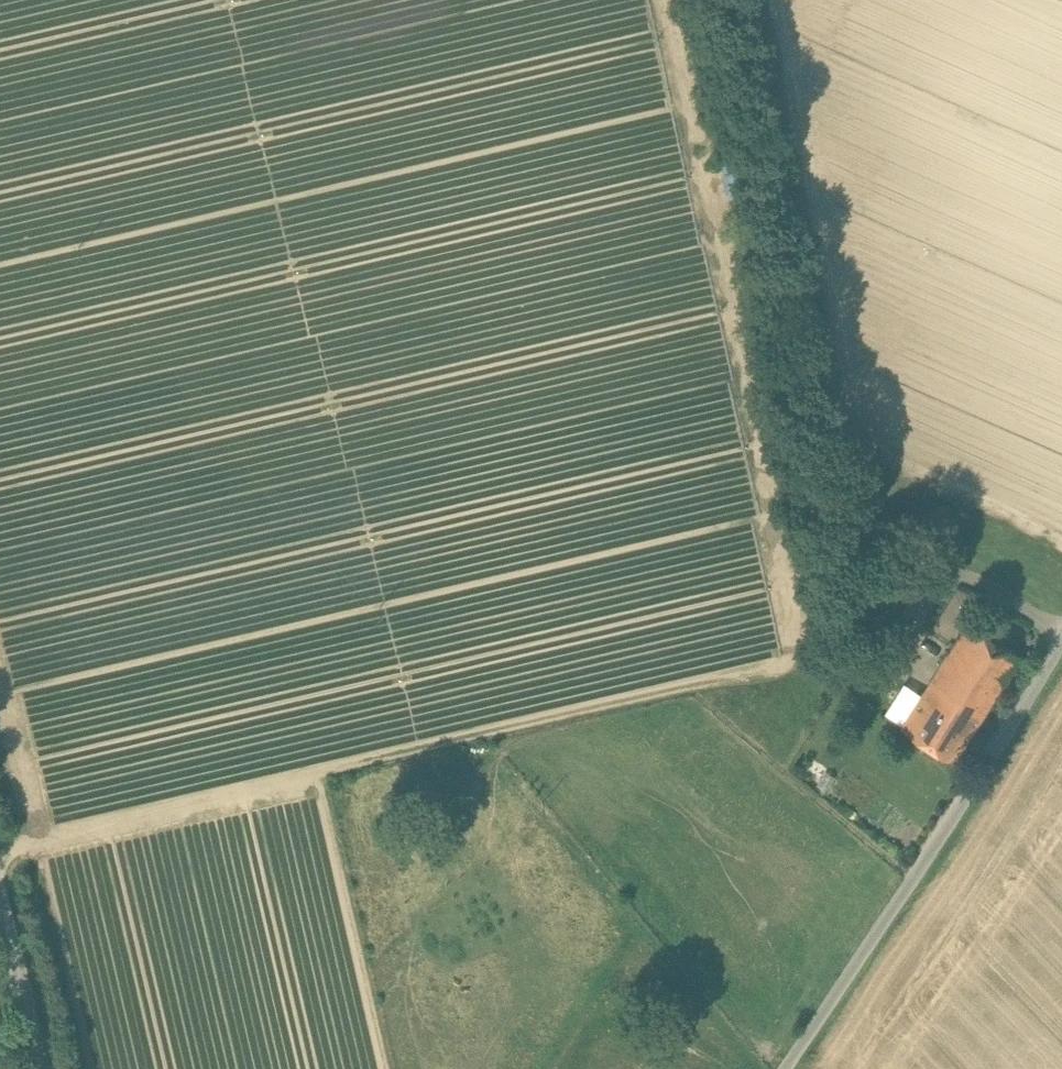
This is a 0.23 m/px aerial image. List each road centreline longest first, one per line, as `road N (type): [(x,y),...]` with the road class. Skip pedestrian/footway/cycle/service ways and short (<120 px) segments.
road 1 (unclassified): [(1061,655),(781,1068)]
road 2 (unclassified): [(46,1068),(0,885)]

